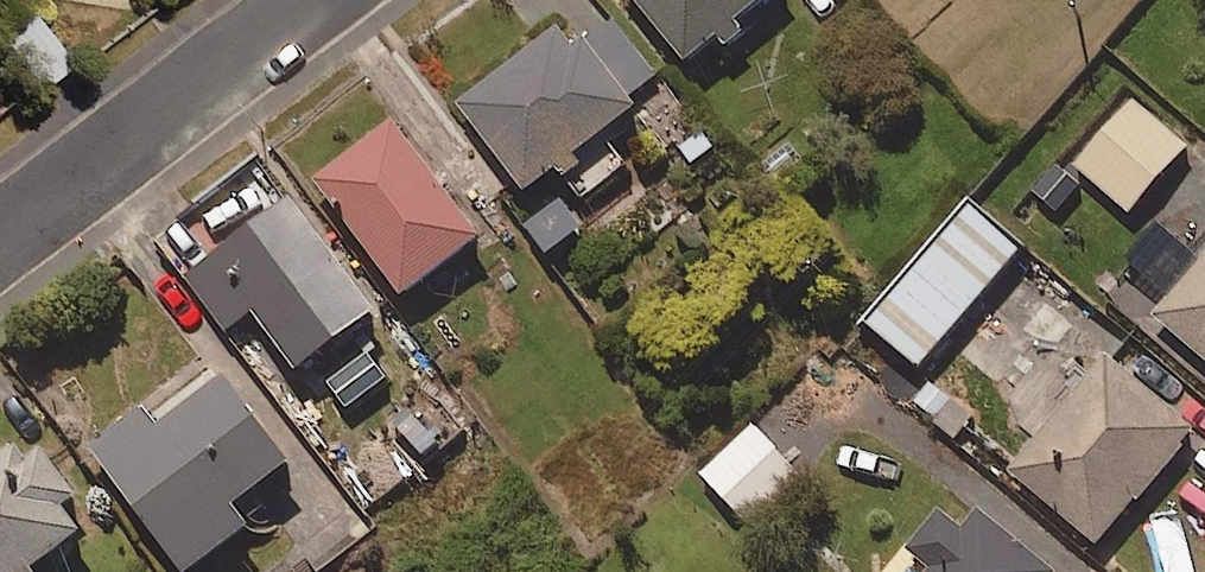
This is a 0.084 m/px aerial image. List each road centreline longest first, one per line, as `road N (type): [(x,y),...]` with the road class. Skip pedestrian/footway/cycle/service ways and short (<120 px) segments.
road 1 (residential): [(312,0),(0,237)]

